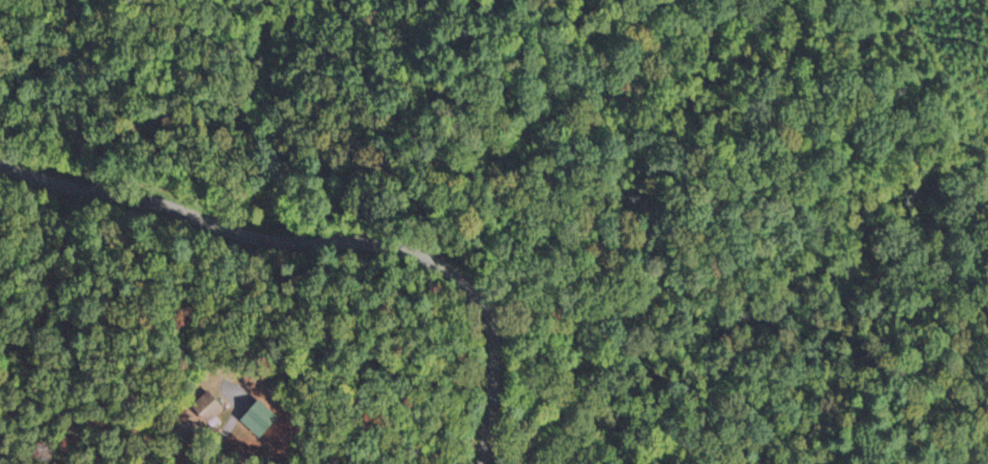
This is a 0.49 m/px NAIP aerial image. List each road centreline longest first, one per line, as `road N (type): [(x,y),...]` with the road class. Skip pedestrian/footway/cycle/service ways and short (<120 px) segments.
road 1 (tertiary): [(480,463),(490,330),(482,304),(441,266),(371,245),(240,236),(153,201),(53,184),(0,163)]

